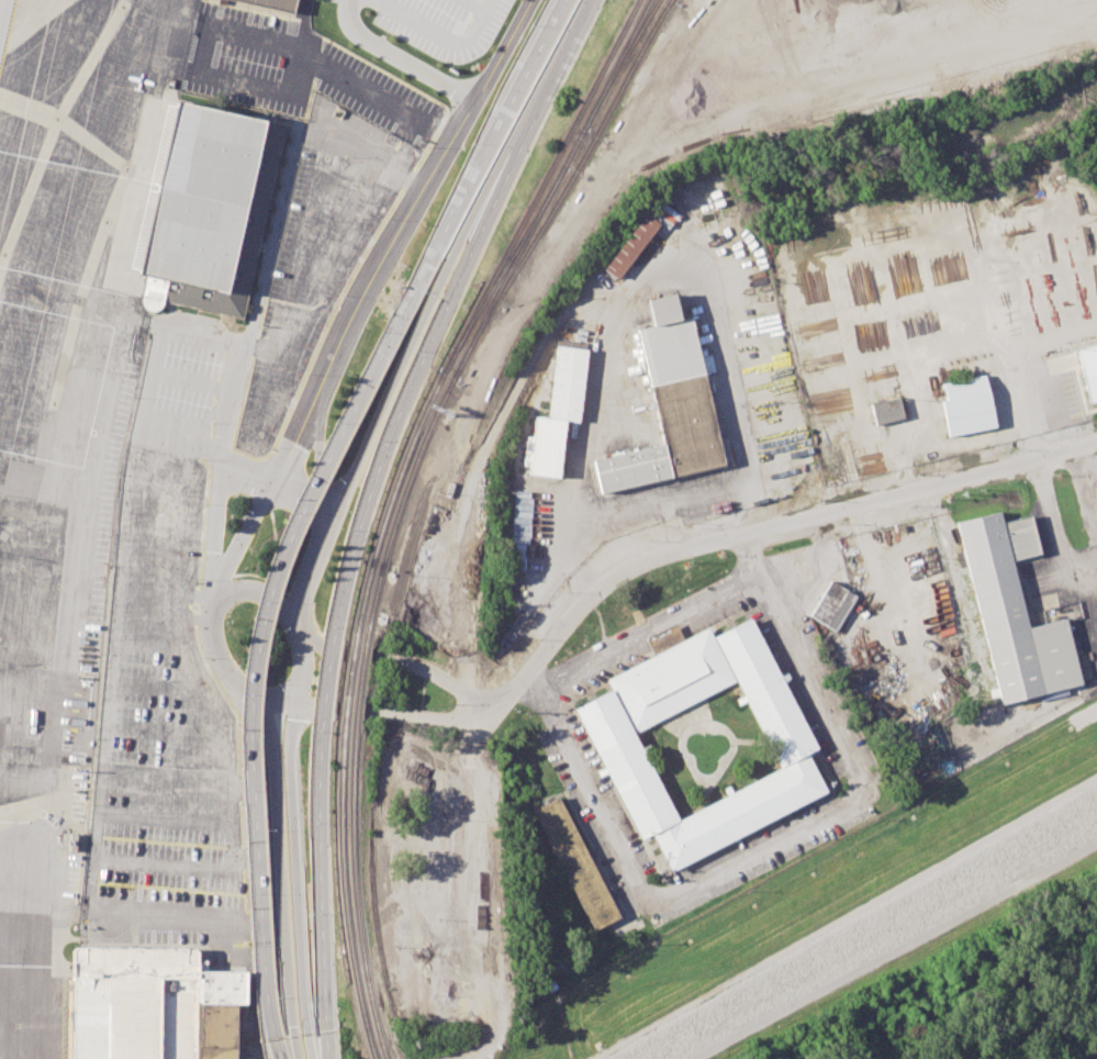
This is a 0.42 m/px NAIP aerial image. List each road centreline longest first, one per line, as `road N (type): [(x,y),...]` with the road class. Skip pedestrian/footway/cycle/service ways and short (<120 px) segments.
road 1 (motorway): [(425,269),(294,532),(259,626),(249,750),(259,921),(281,1058)]
road 2 (residential): [(494,701),(584,599),(643,561),(1096,443)]
road 3 (motorway): [(340,601),(396,413),(590,0)]
road 4 (residential): [(245,690),(266,1058)]
road 5 (motorway): [(328,512),(445,269),(494,190)]
road 6 (residential): [(309,417),(473,99)]
road 7 (motorway): [(566,0),(425,269)]
road 8 (motorway): [(323,1014),(322,725)]
road 9 (motorway): [(261,699),(273,748),(284,936)]
road 10 (motorway): [(299,936),(291,698)]
road 11 (residential): [(933,486),(985,699)]
road 12 (residential): [(762,528),(730,391)]
road 13 (residential): [(362,710),(475,716),(494,701)]
road 14 (residential): [(494,701),(429,669),(369,654)]
road 15 (residential): [(271,484),(223,576),(219,604)]
road 16 (residential): [(1064,584),(1036,459)]
road 17 (motorway): [(322,725),(340,601)]
road 18 (motorway): [(314,1058),(299,936)]
road 19 (motorway): [(284,936),(295,1058)]

